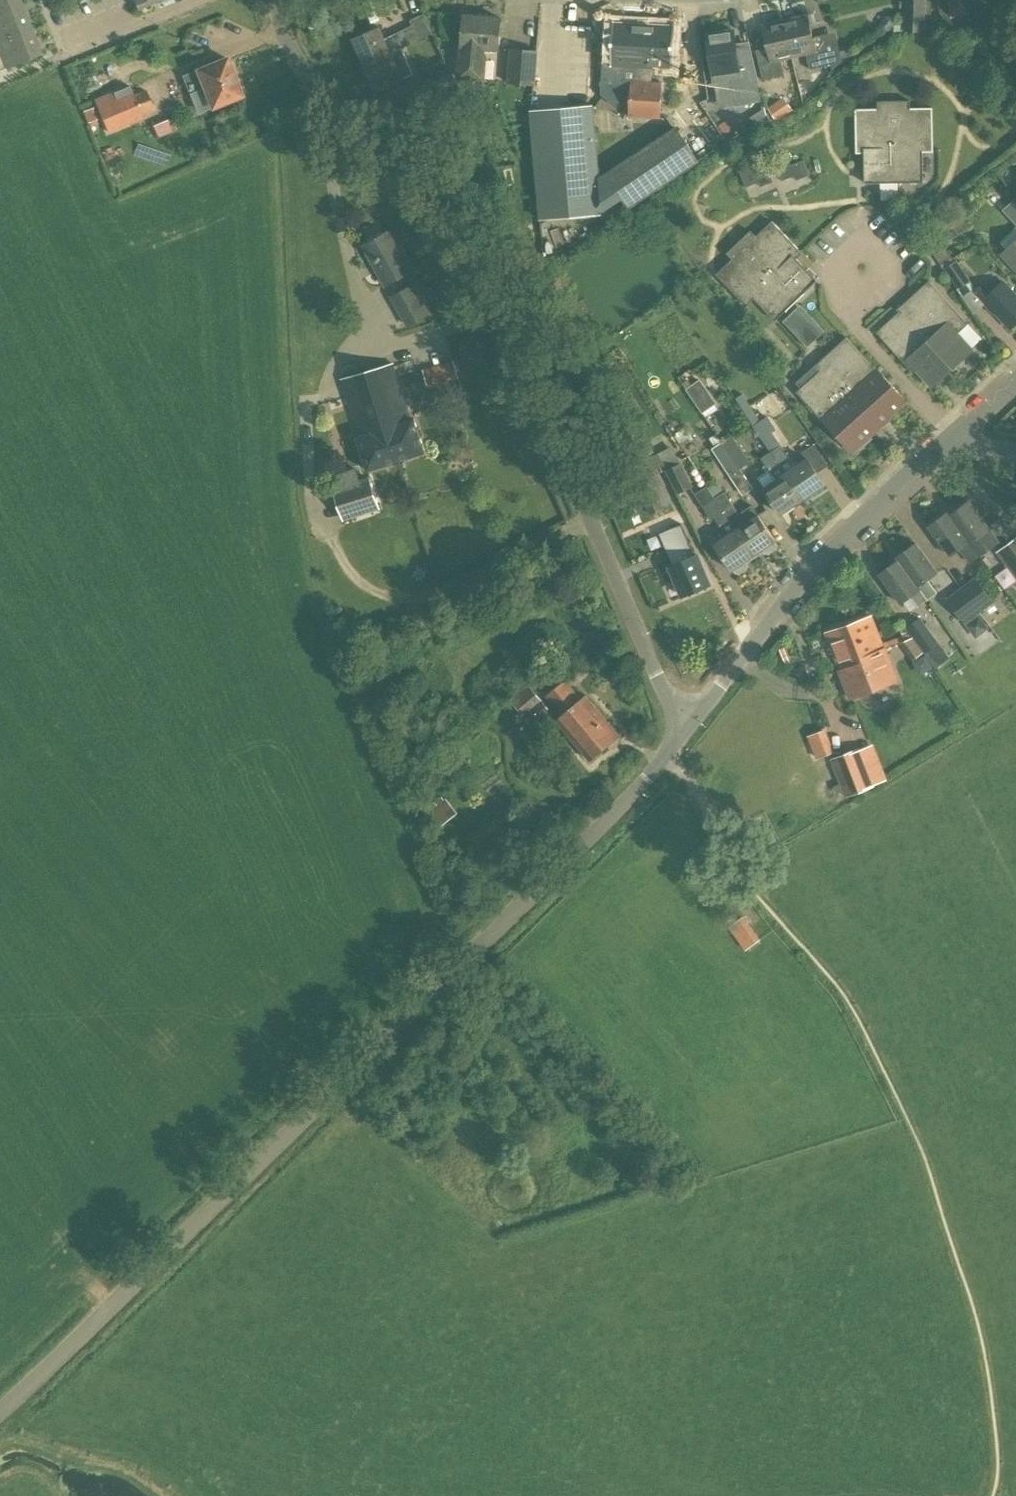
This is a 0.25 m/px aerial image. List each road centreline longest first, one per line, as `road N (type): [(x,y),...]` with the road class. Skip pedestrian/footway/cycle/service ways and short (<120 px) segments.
road 1 (unclassified): [(0,1410),(313,1119),(690,726)]
road 2 (unclassified): [(690,726),(655,673),(586,522),(509,316),(478,267),(317,88),(291,49),(276,0)]
road 3 (unclassified): [(690,726),(811,571),(959,437)]
road 4 (residential): [(198,0),(64,53)]

